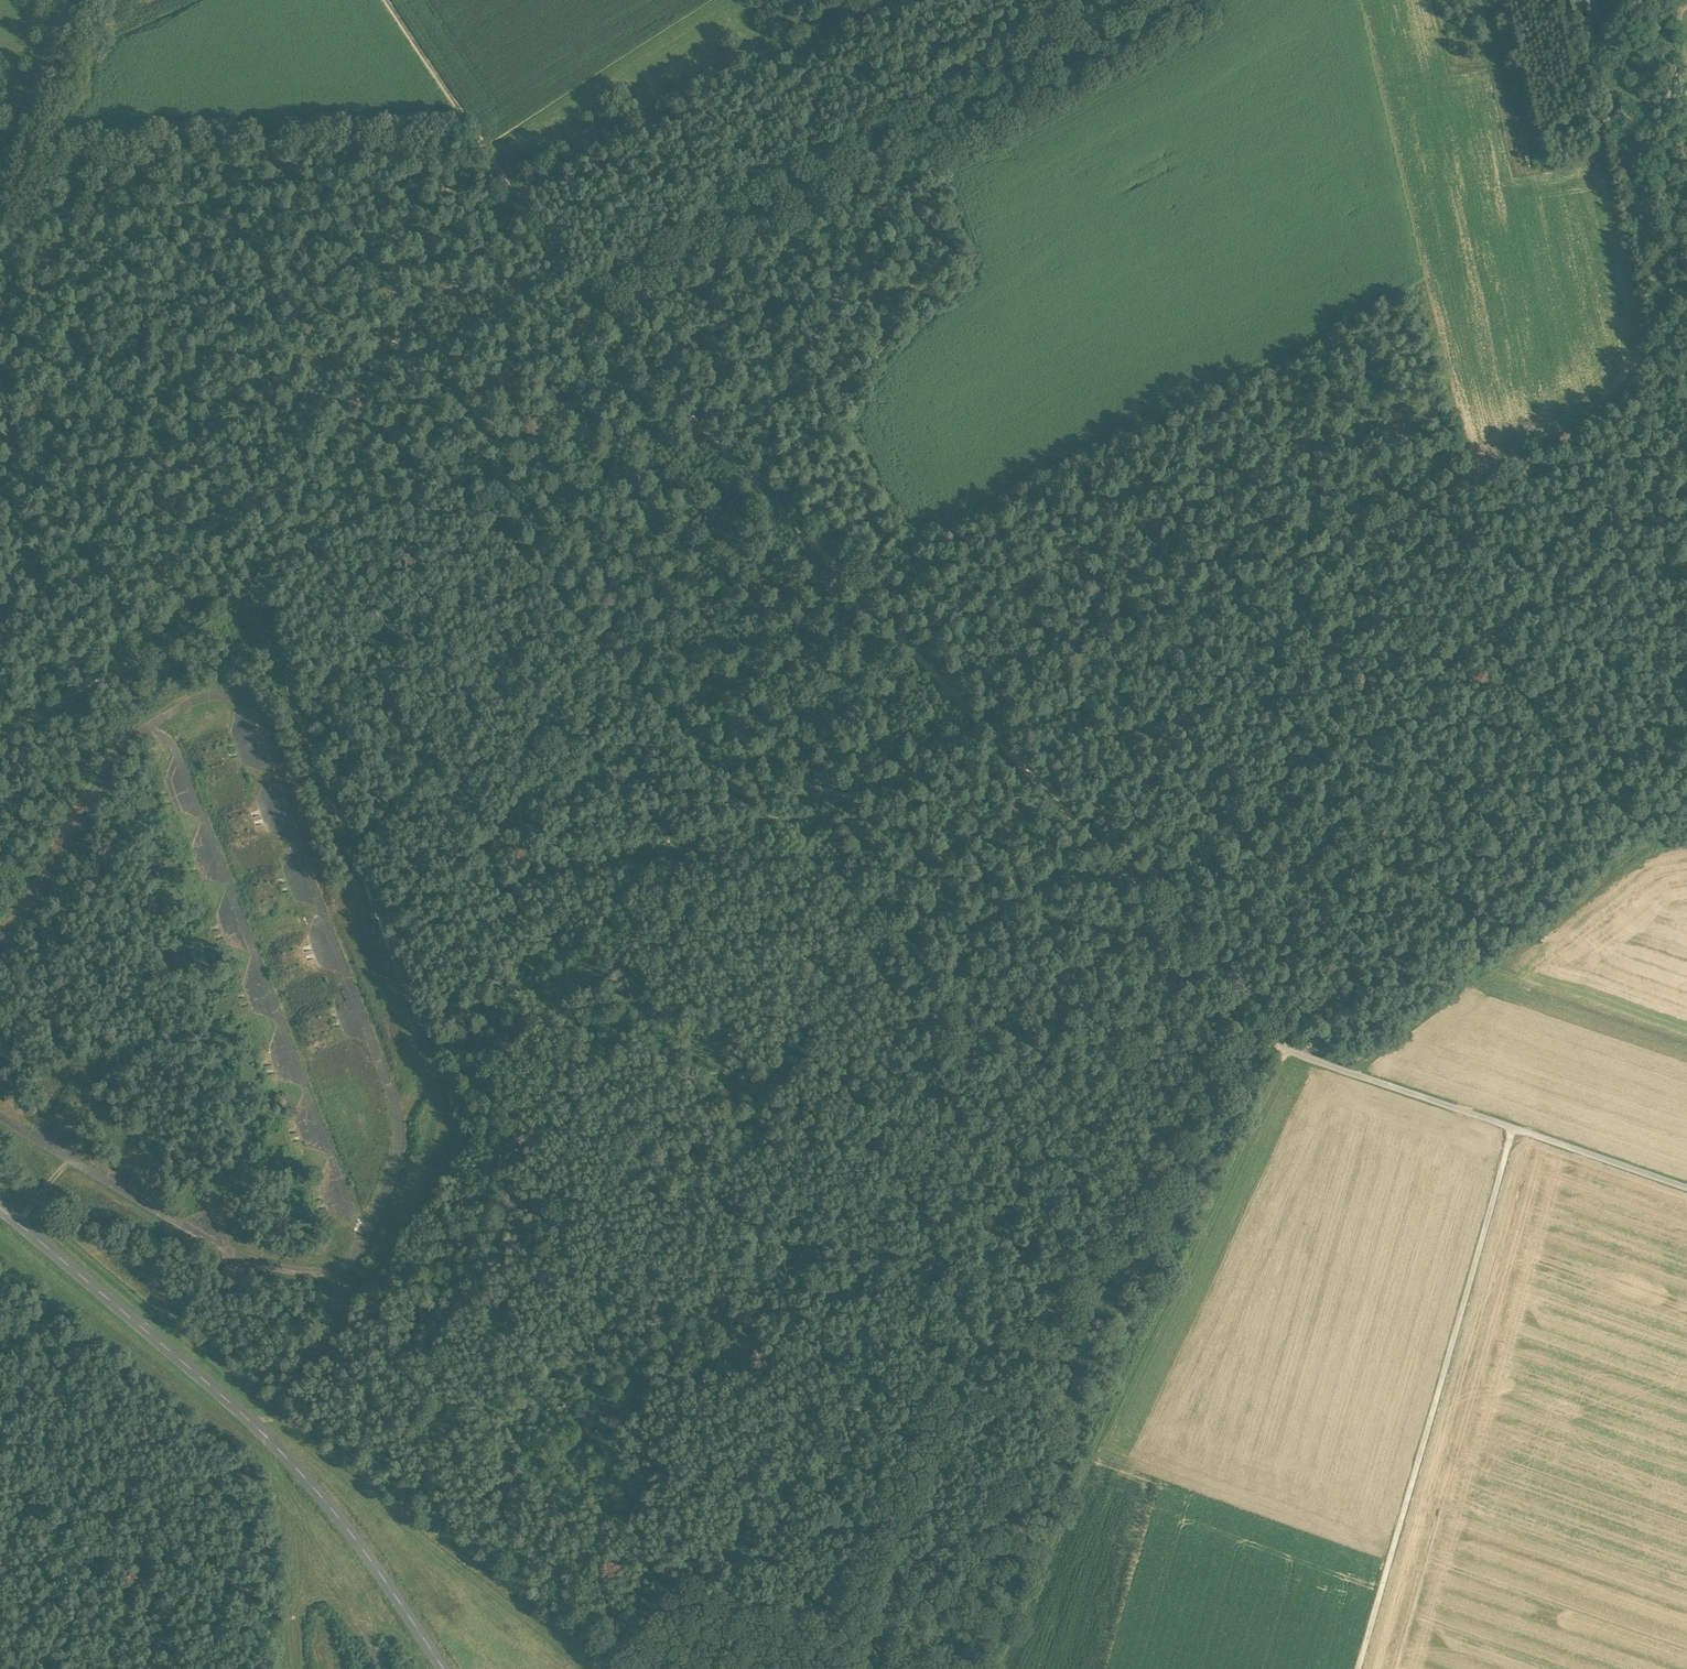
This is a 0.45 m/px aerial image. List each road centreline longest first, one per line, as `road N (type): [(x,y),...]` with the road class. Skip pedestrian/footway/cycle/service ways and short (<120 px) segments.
road 1 (track): [(1686,316),(1578,433),(976,714)]
road 2 (track): [(1284,1049),(1004,1668)]
road 3 (track): [(577,292),(976,714)]
road 4 (track): [(577,292),(797,171),(1076,0)]
road 5 (track): [(1359,1668),(1511,1128)]
road 6 (track): [(976,714),(1190,937),(1284,1049)]
road 7 (track): [(1686,1188),(1348,1072)]
road 8 (track): [(384,0),(507,189)]
road 9 (unclassified): [(68,0),(0,199)]
road 10 (track): [(746,472),(821,438),(876,432)]
road 11 (track): [(507,189),(577,292)]

